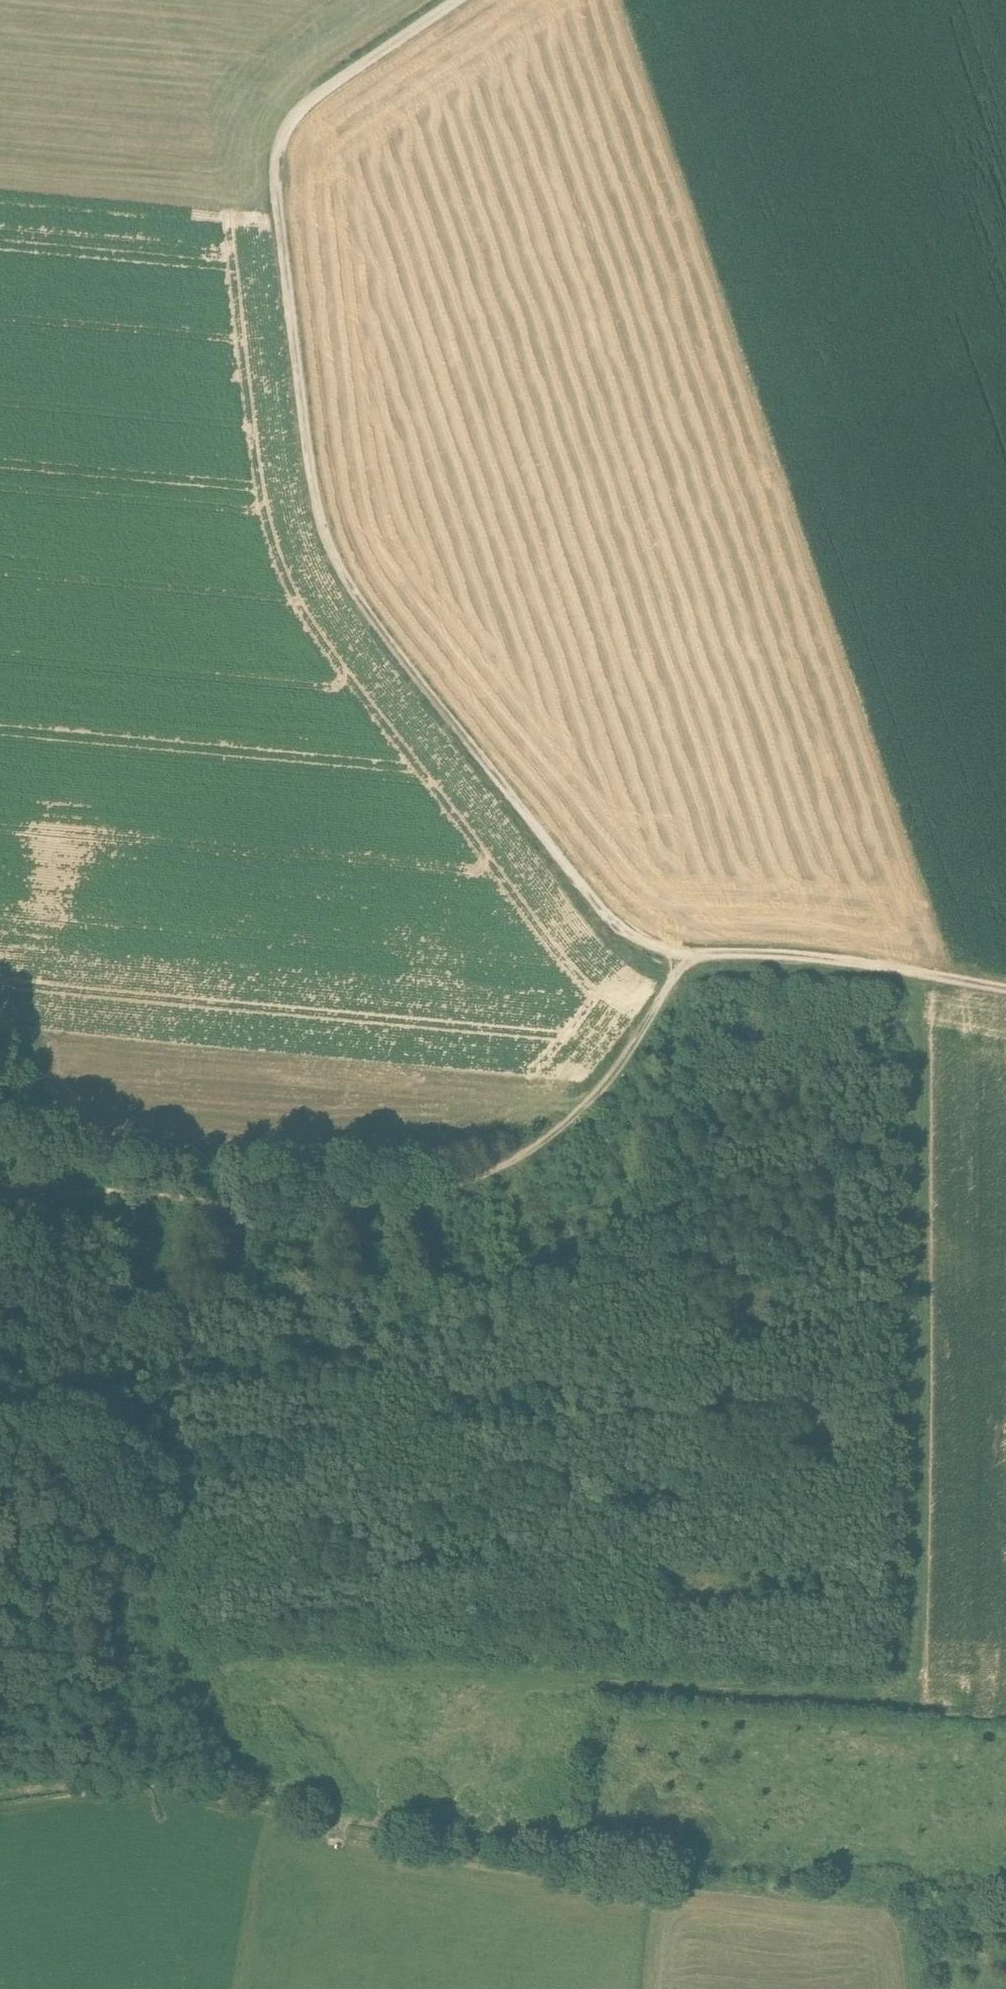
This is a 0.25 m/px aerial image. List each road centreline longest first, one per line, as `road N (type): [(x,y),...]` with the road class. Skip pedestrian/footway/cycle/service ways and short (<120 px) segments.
road 1 (track): [(686,953),(620,925),(590,894),(380,628),(324,526),(285,273),(280,156),(312,101),(454,0)]
road 2 (track): [(686,953),(593,1095),(540,1144),(473,1182),(387,1202),(273,1207),(0,1185)]
road 3 (track): [(1005,989),(852,961),(686,953)]

